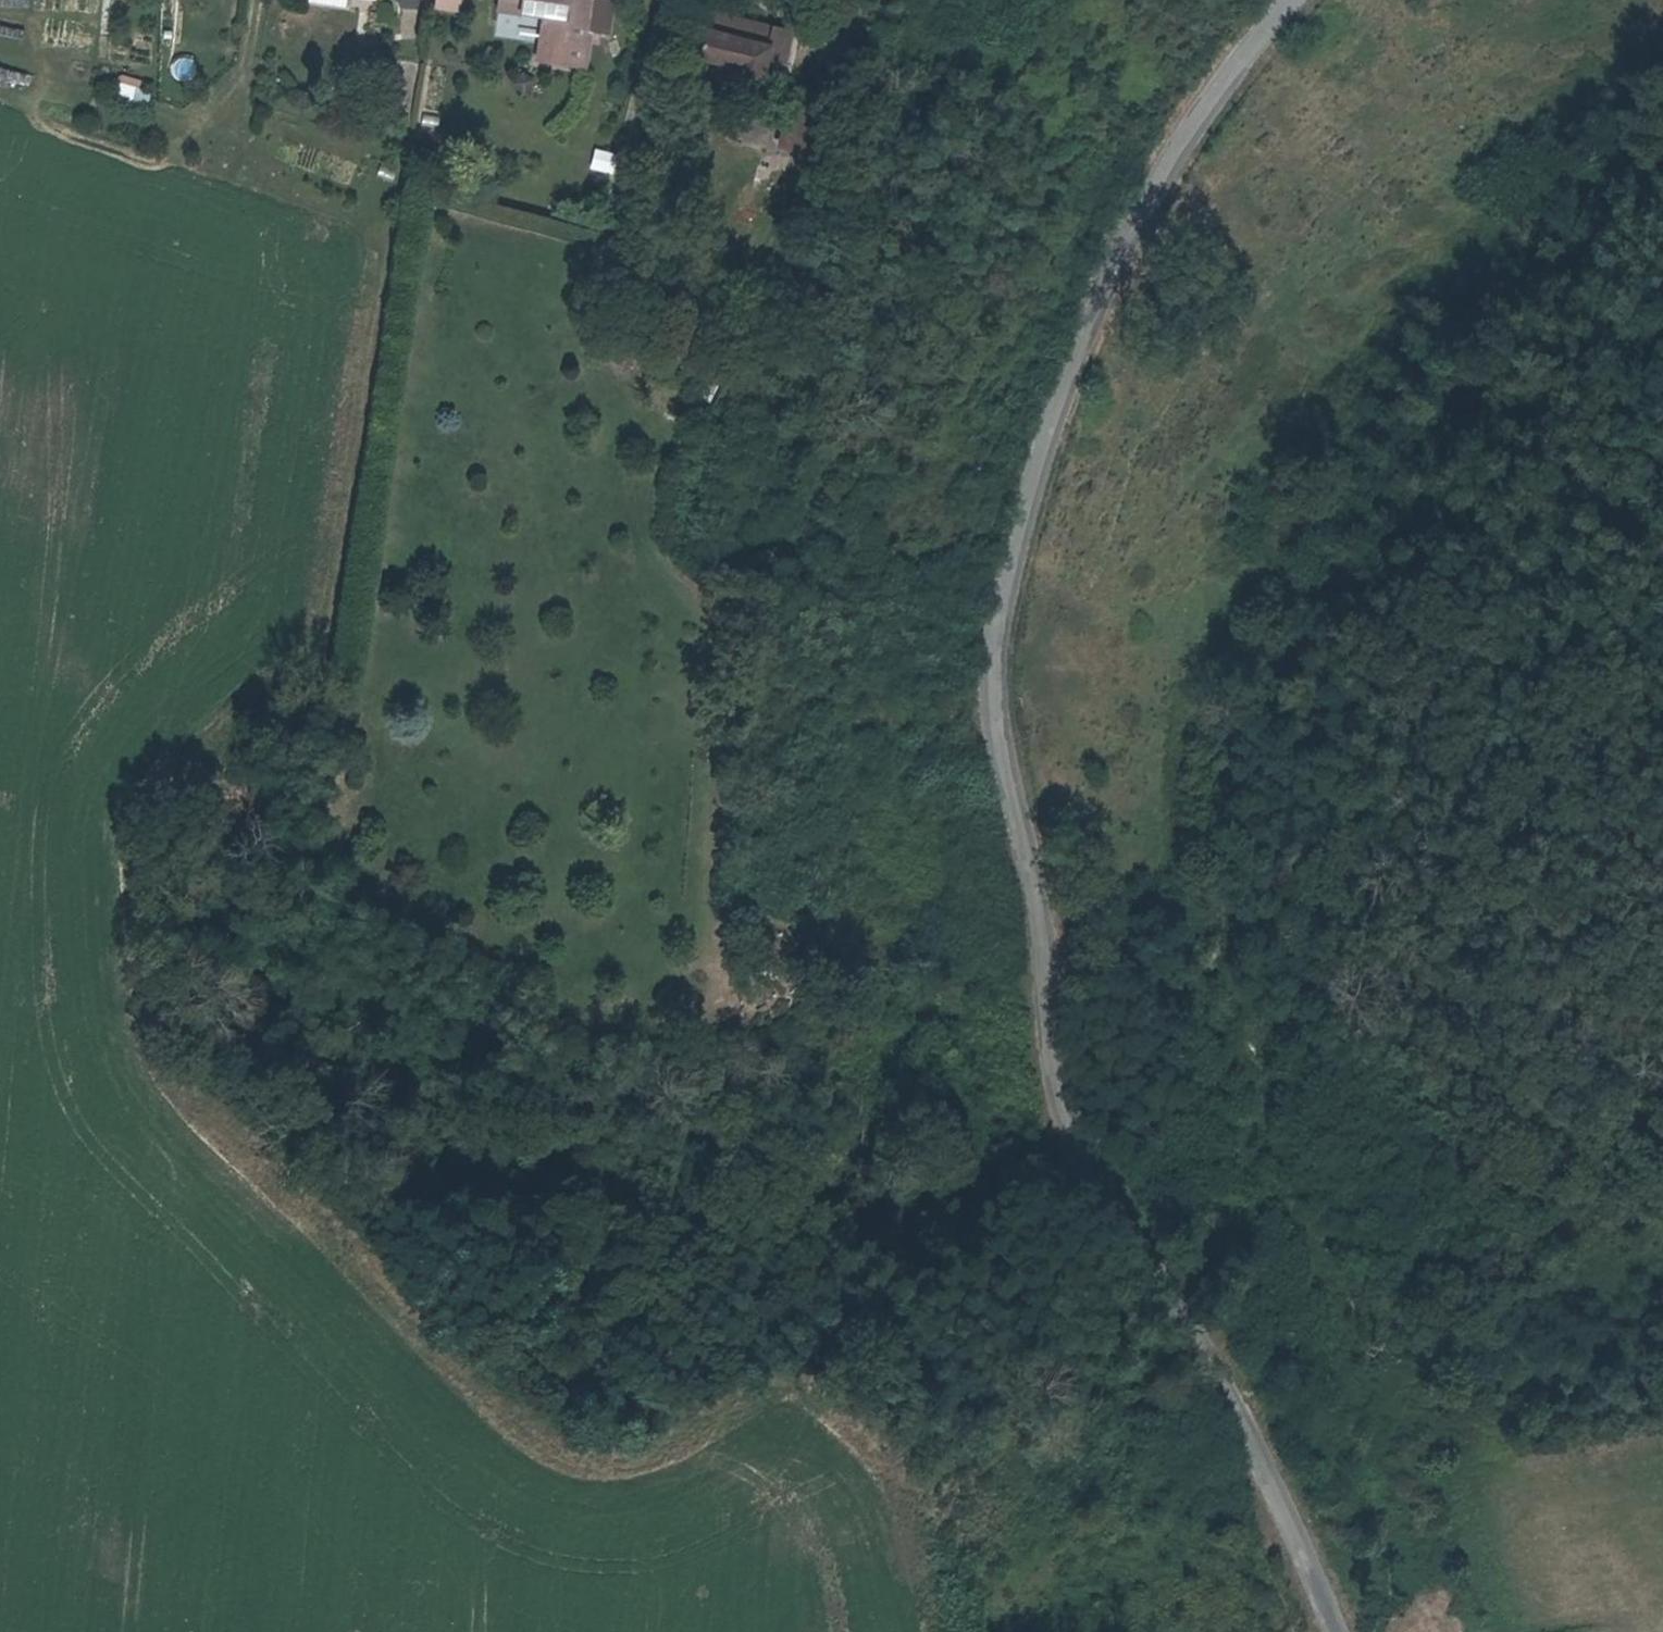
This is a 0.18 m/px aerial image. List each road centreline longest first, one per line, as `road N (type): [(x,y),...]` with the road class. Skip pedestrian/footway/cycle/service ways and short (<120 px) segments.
road 1 (unclassified): [(1334,1631),(1202,1340),(1103,1198),(1057,1099),(1048,948),(1000,708),(998,611),(1114,263),(1202,82),(1277,0)]

